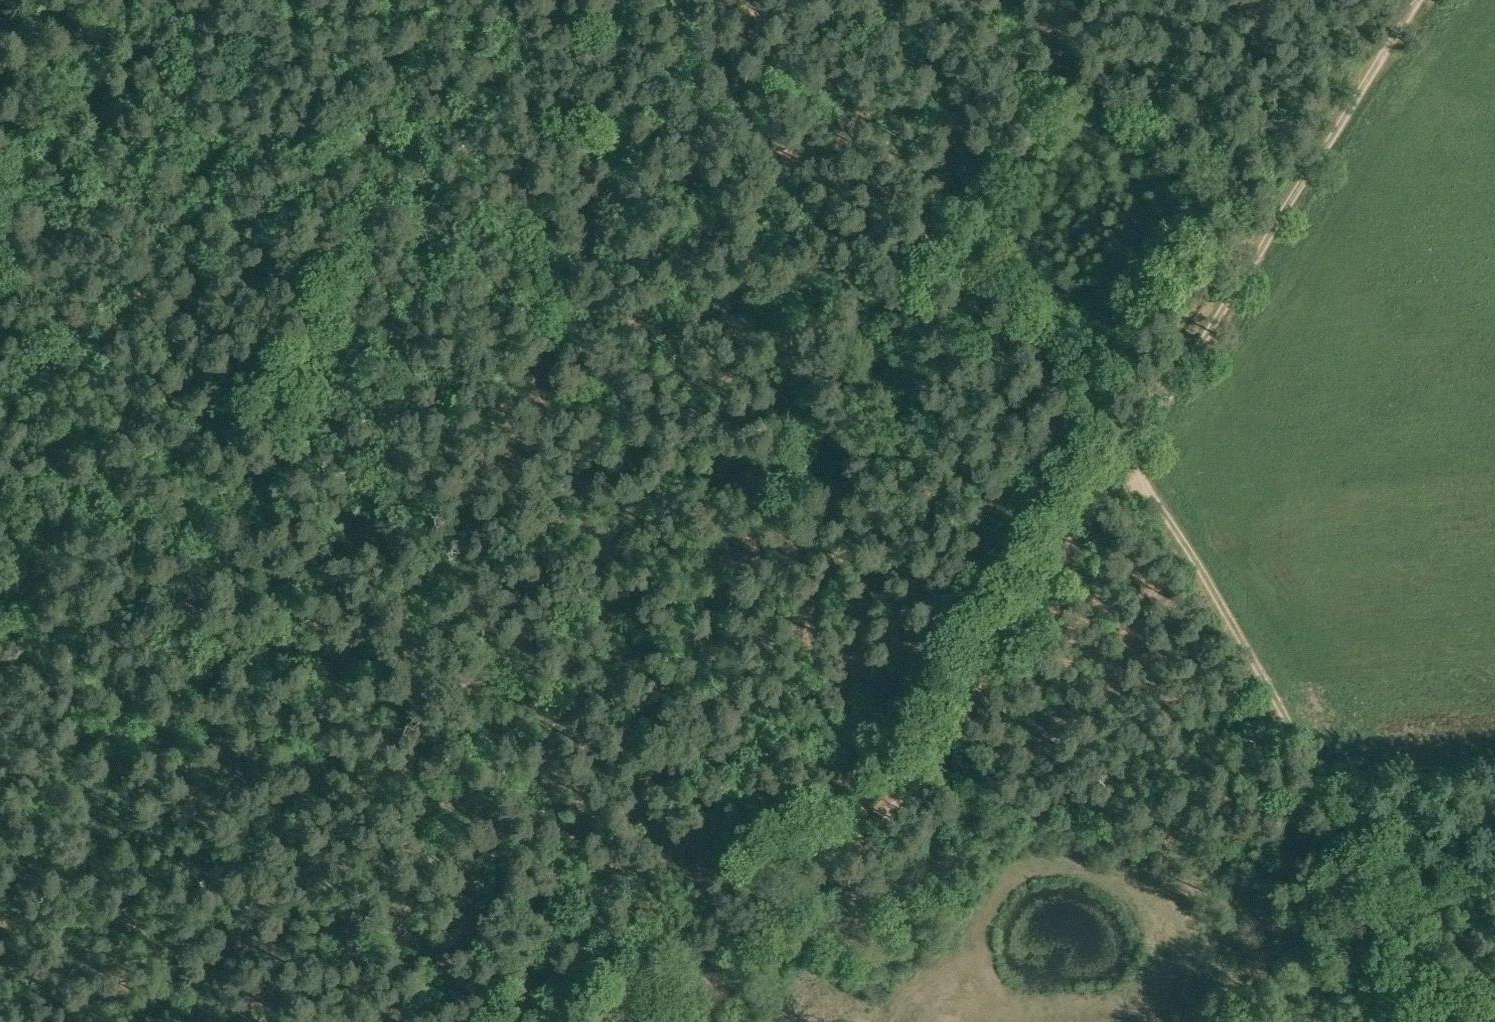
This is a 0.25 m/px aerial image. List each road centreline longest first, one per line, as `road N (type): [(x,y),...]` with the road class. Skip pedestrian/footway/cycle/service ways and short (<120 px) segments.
road 1 (track): [(650,972),(905,784),(1126,462)]
road 2 (track): [(1465,1021),(1126,462)]
road 3 (track): [(1426,0),(1126,462)]

